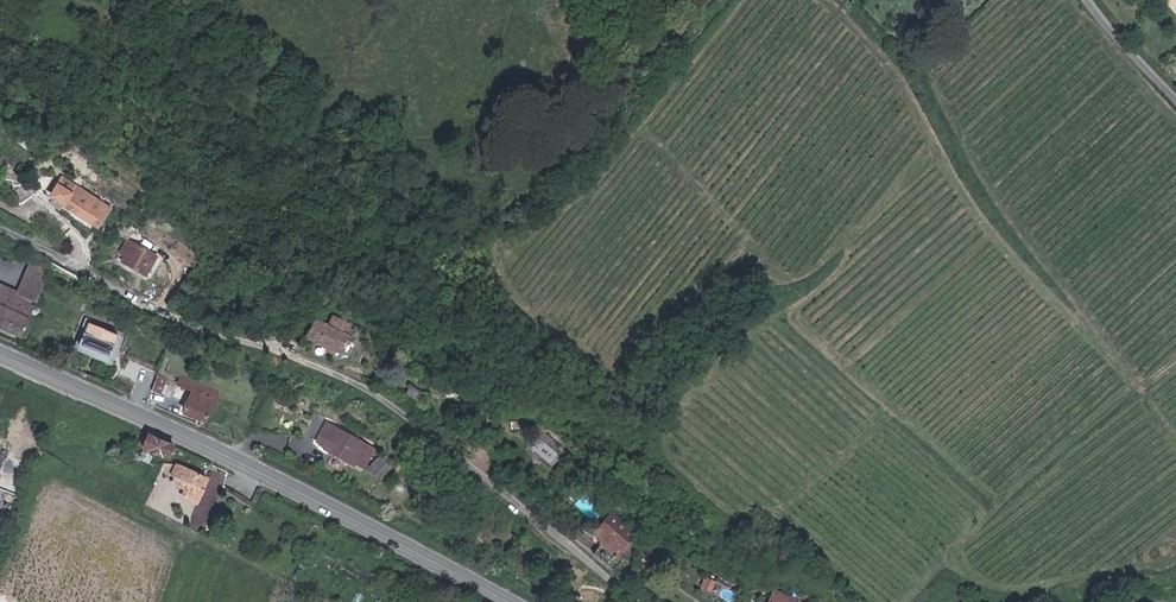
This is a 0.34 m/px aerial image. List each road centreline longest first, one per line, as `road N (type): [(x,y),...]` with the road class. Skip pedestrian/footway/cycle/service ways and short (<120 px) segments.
road 1 (residential): [(0,227),(140,301),(302,357),(396,406),(648,601)]
road 2 (primary): [(0,353),(500,601)]
road 3 (unclassified): [(1175,95),(1095,0)]

